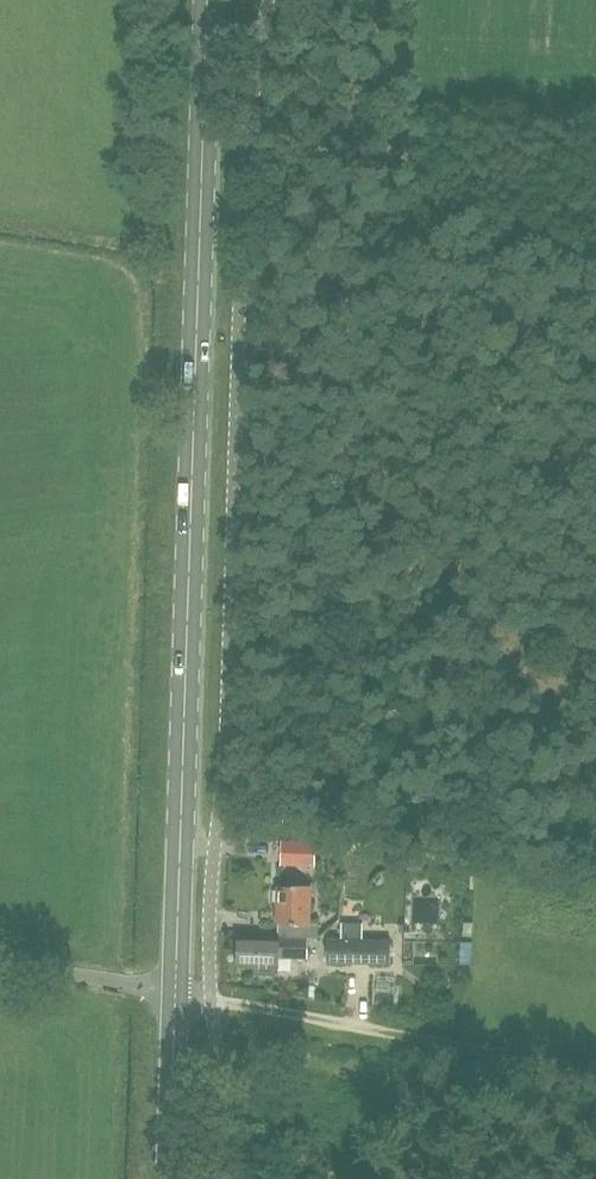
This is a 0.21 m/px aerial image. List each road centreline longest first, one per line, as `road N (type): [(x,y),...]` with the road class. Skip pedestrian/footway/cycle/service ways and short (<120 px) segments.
road 1 (primary): [(176,995),(207,0)]
road 2 (track): [(211,1001),(595,1069)]
road 3 (primary): [(170,1178),(176,995)]
road 4 (unclassified): [(176,995),(0,964)]

